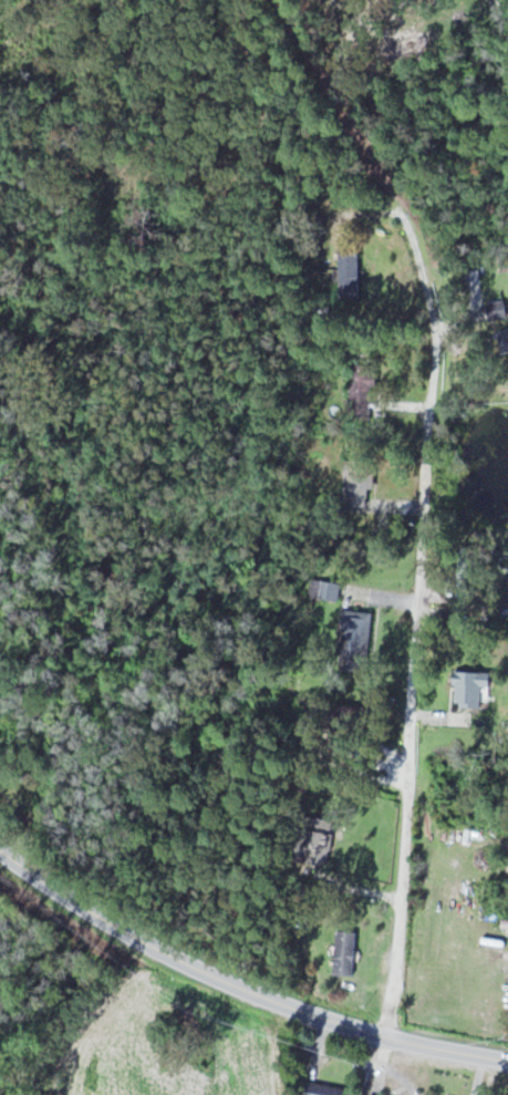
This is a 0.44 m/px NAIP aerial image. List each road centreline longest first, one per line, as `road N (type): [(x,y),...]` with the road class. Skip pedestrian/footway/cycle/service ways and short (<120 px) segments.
road 1 (residential): [(276,0),(352,111),(412,240),(435,331),(387,1032)]
road 2 (secondary): [(0,846),(158,951),(289,1008),(507,1054)]

